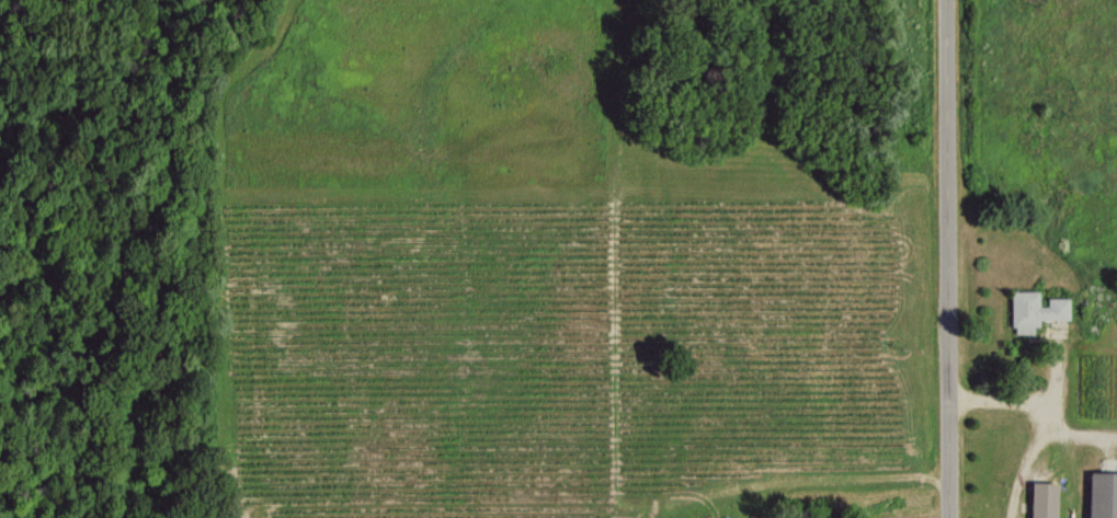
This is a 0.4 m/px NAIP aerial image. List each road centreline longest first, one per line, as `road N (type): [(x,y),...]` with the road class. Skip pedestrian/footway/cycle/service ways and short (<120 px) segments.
road 1 (residential): [(953,517),(951,0)]

